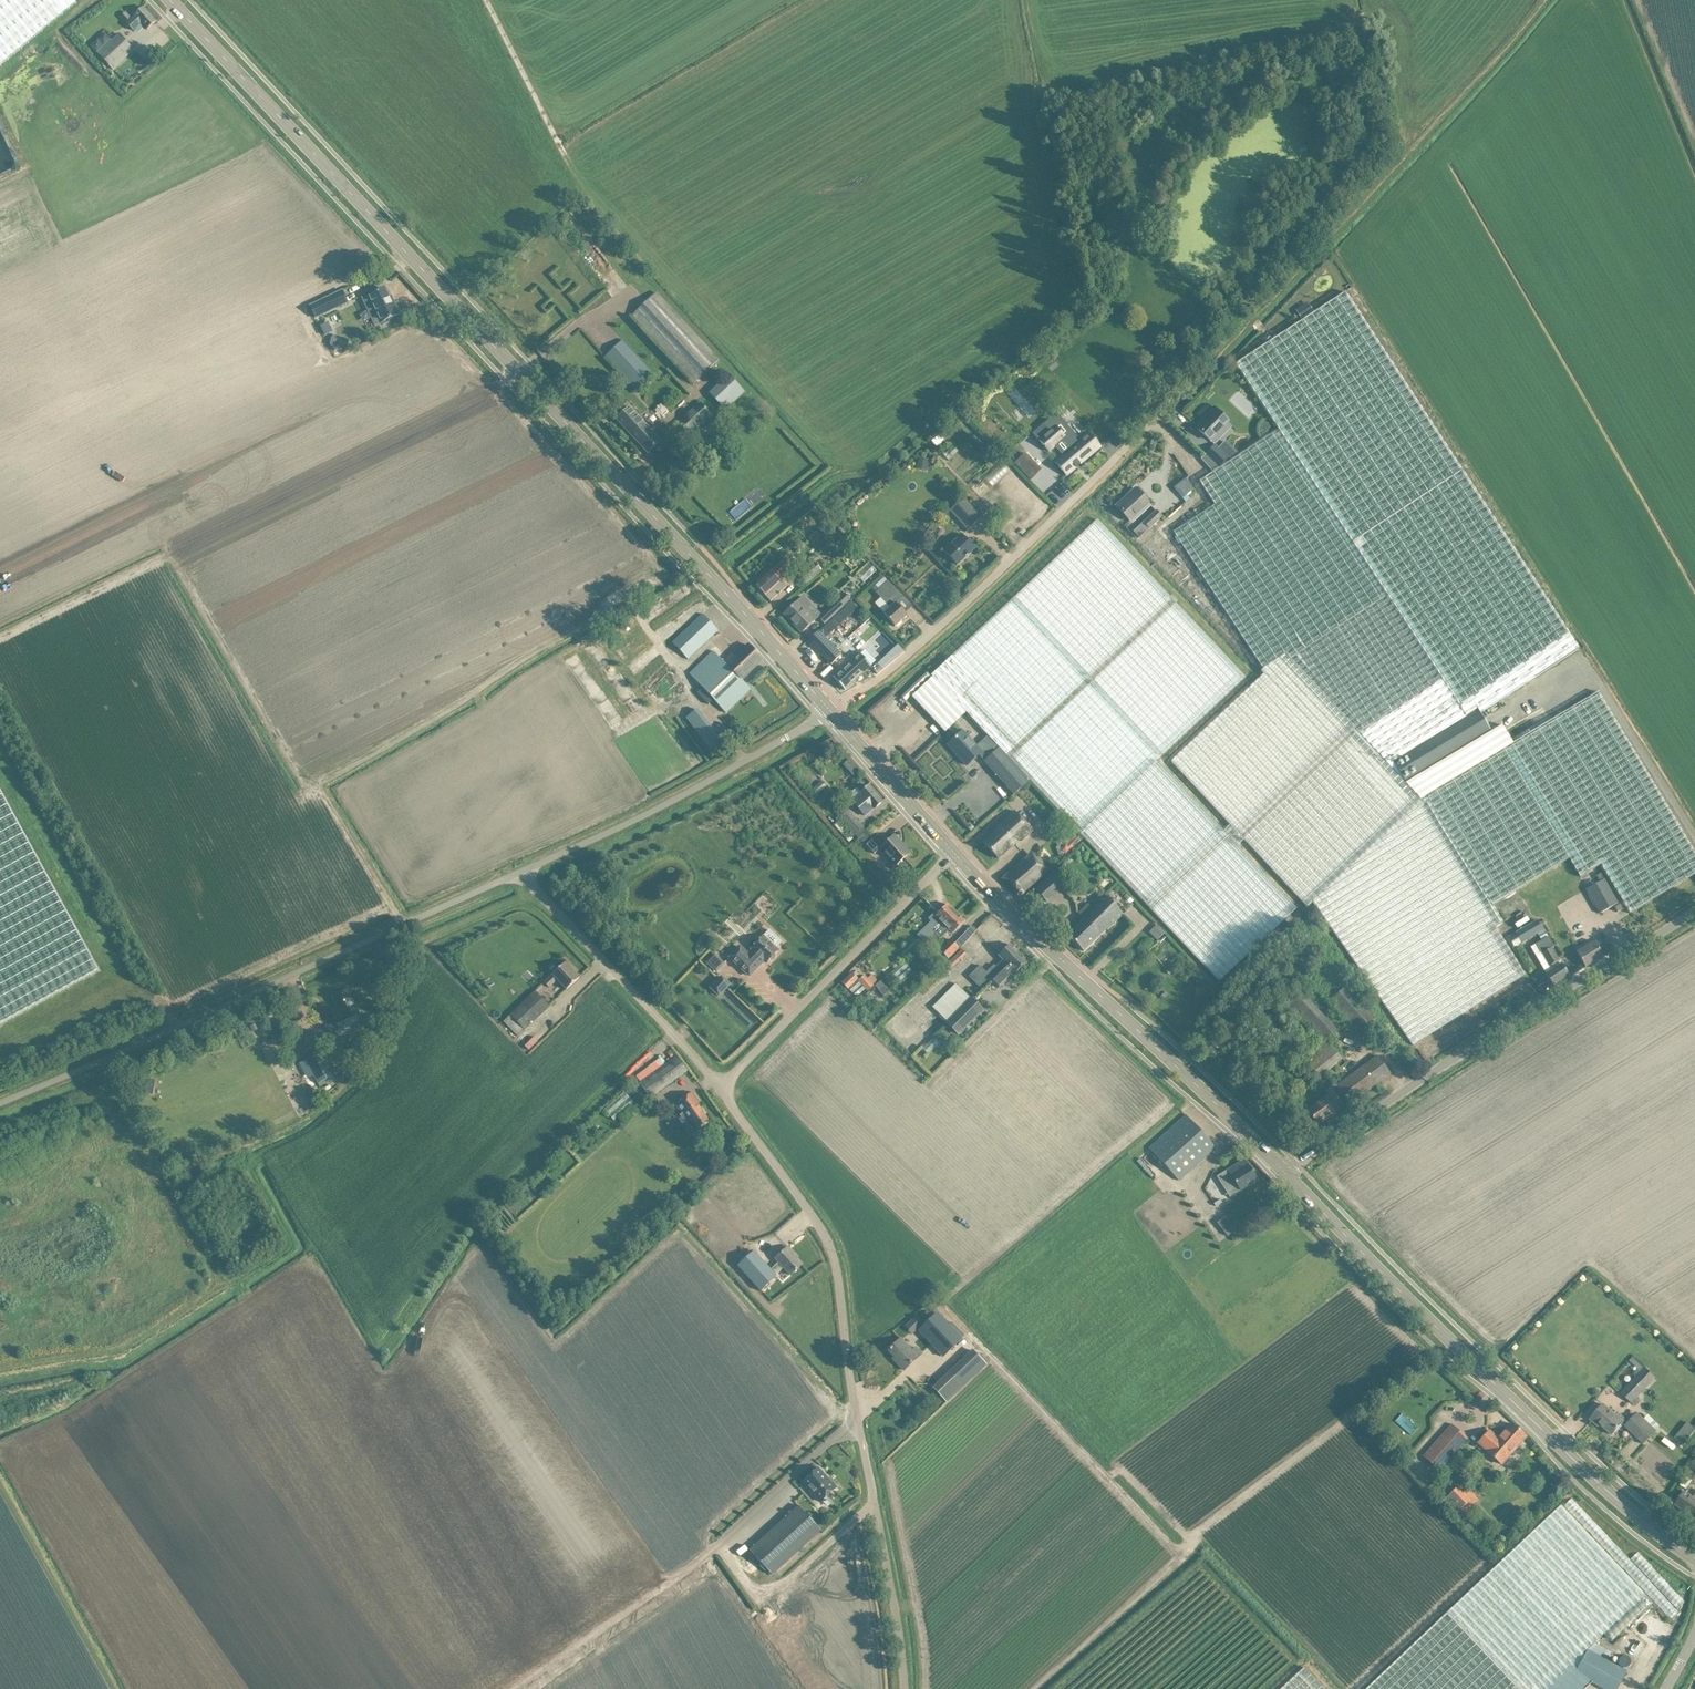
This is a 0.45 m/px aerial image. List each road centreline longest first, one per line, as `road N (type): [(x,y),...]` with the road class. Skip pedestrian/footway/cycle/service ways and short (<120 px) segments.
road 1 (secondary): [(829,712),(171,0)]
road 2 (residential): [(904,1688),(833,1253),(721,1088)]
road 3 (unclassified): [(0,1105),(520,874)]
road 4 (secondary): [(1694,1556),(1596,1480),(1285,1173)]
road 5 (unclassified): [(1285,1173),(1694,913)]
road 6 (secondary): [(1285,1173),(954,852)]
road 7 (unclassified): [(829,712),(955,613),(1162,414)]
road 8 (track): [(380,1353),(479,1218),(674,1035)]
road 9 (unclassified): [(520,874),(669,806),(829,712)]
road 10 (unclassified): [(721,1088),(954,852)]
road 11 (unclassified): [(721,1088),(520,874)]
road 12 (secondary): [(954,852),(829,712)]

